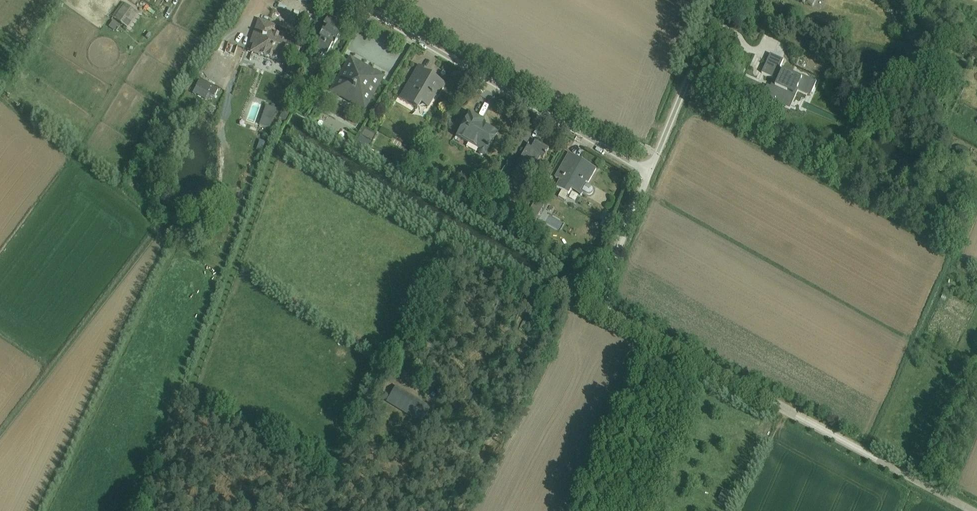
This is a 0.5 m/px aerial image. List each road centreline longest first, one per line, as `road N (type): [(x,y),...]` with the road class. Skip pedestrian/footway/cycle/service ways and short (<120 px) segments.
road 1 (unclassified): [(972,510),(626,323),(611,271),(649,177)]
road 2 (unclassified): [(649,177),(354,0)]
road 3 (residential): [(649,177),(720,0)]

